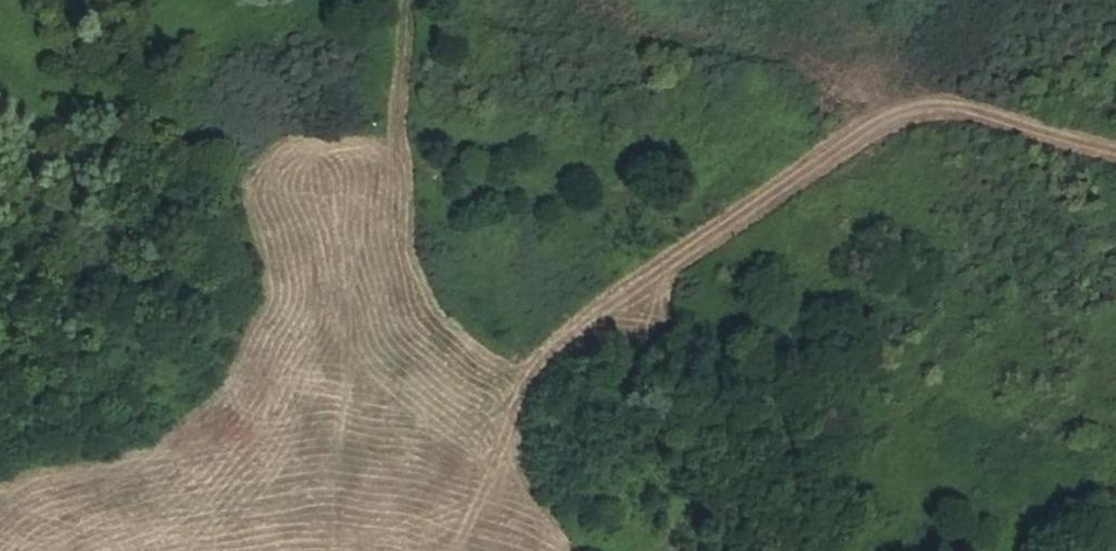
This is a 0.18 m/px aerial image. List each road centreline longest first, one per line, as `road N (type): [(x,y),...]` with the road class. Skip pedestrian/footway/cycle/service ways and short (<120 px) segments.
road 1 (track): [(907,94),(532,358),(497,470),(448,550)]
road 2 (track): [(1115,156),(604,0)]
road 3 (track): [(611,7),(573,155),(523,213),(532,358)]

